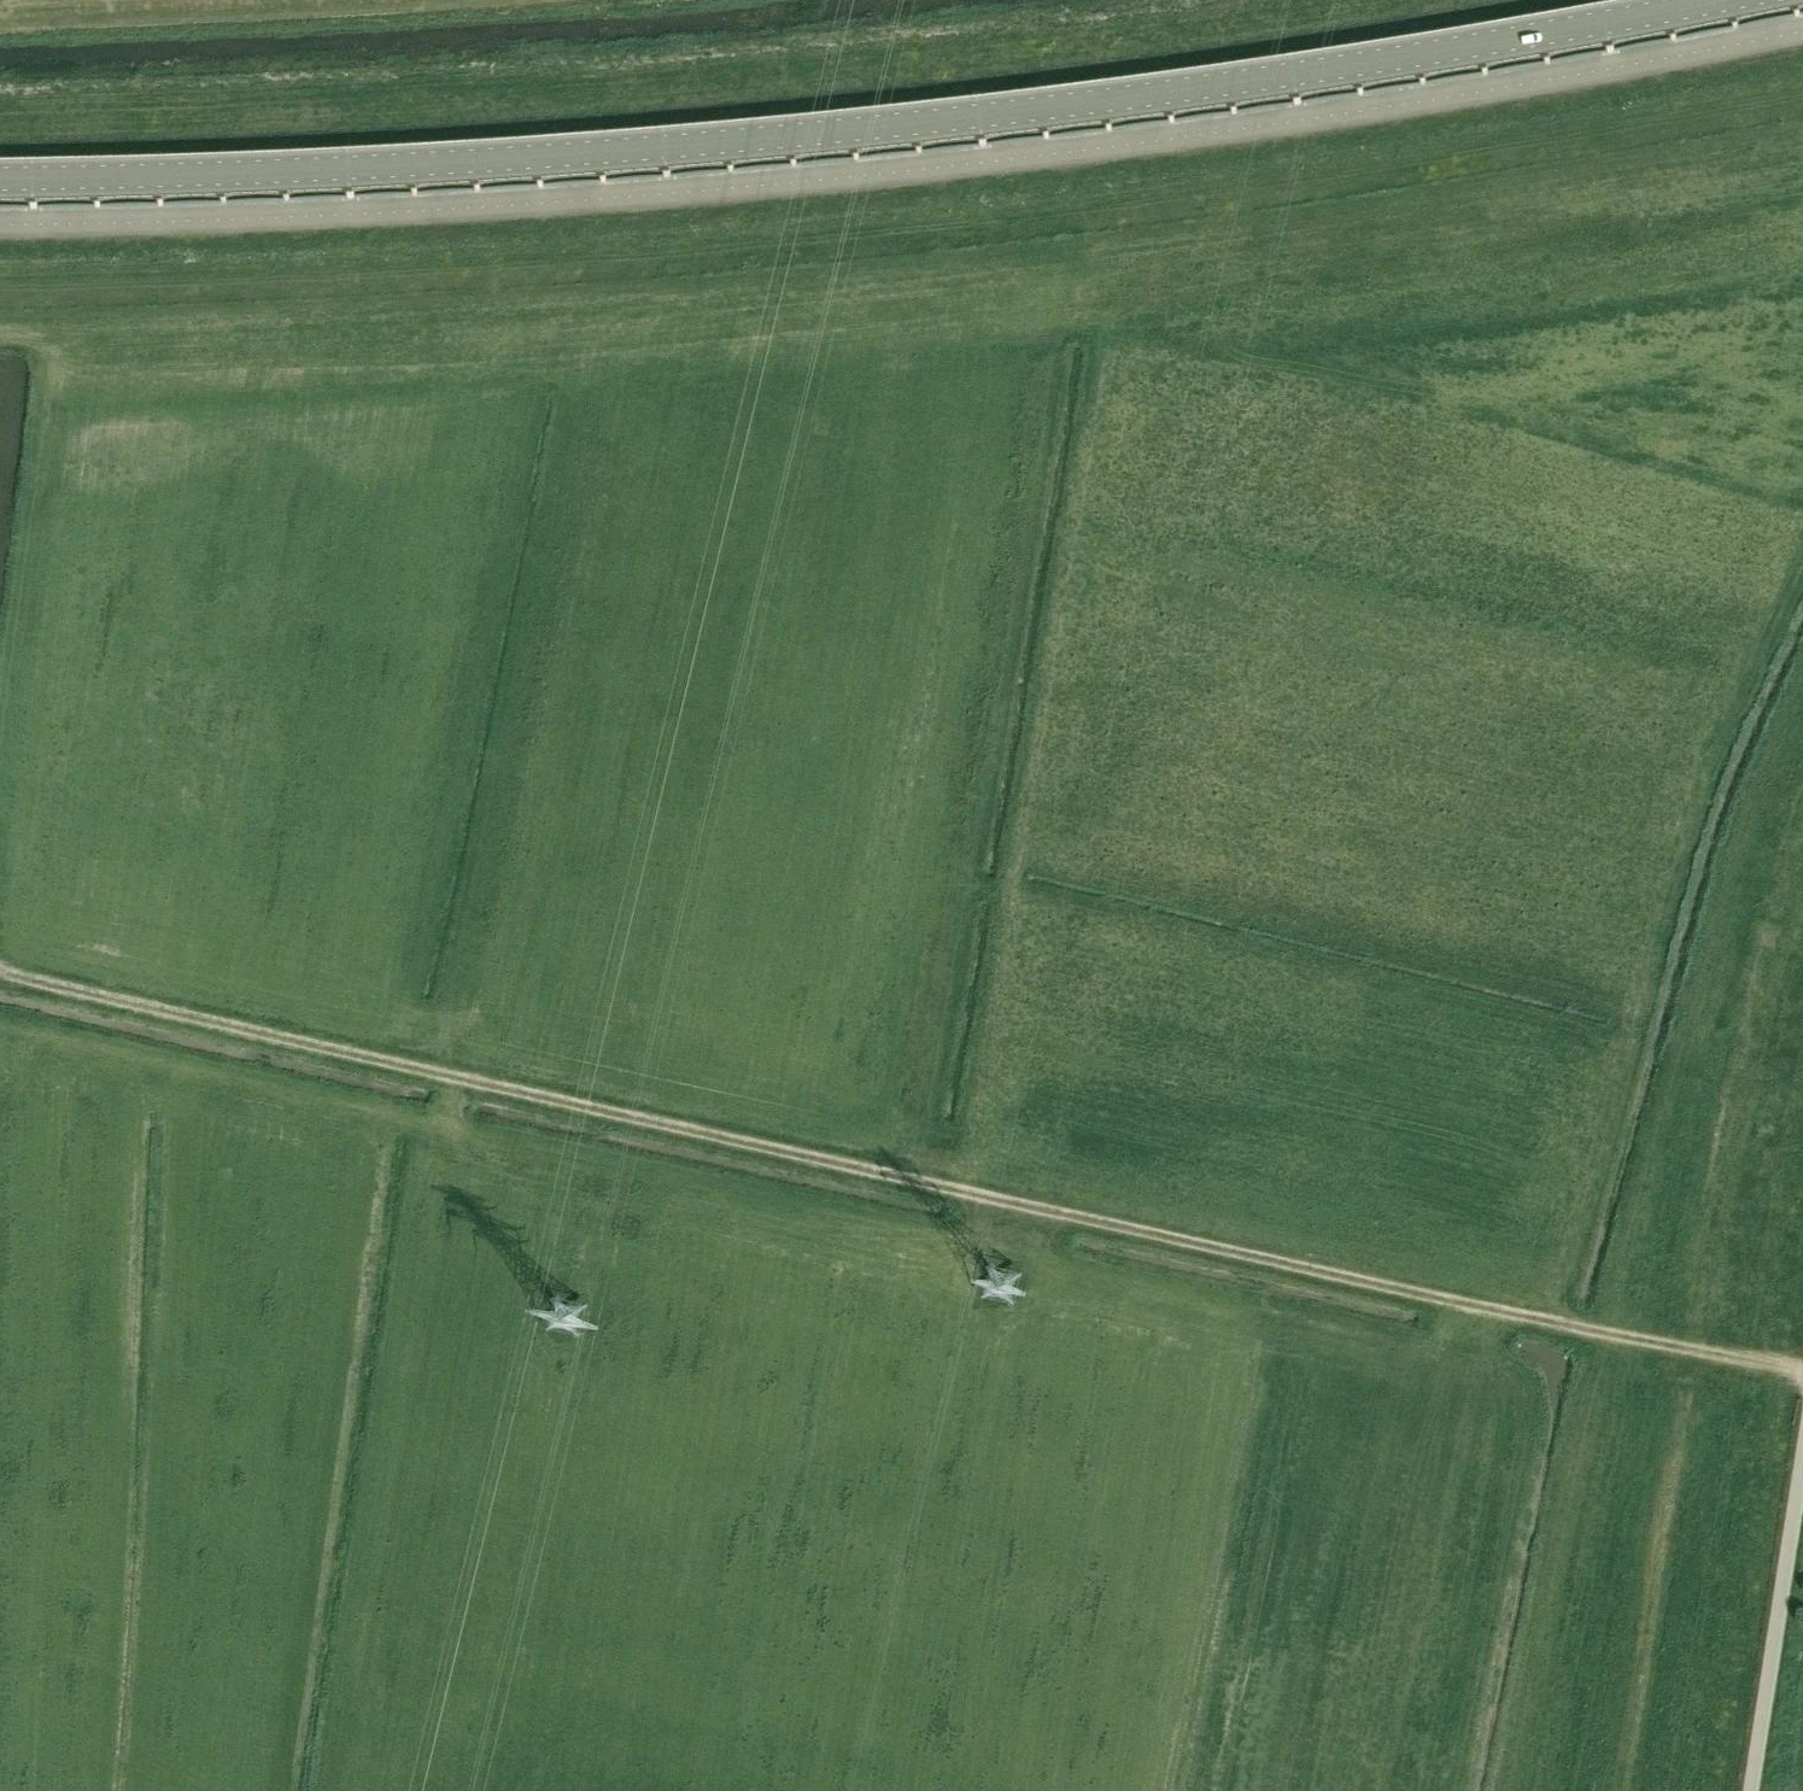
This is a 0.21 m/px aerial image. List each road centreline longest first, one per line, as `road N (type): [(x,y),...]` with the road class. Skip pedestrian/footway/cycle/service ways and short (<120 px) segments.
road 1 (tertiary): [(1746,0),(1277,82),(881,132),(485,165),(0,183)]

